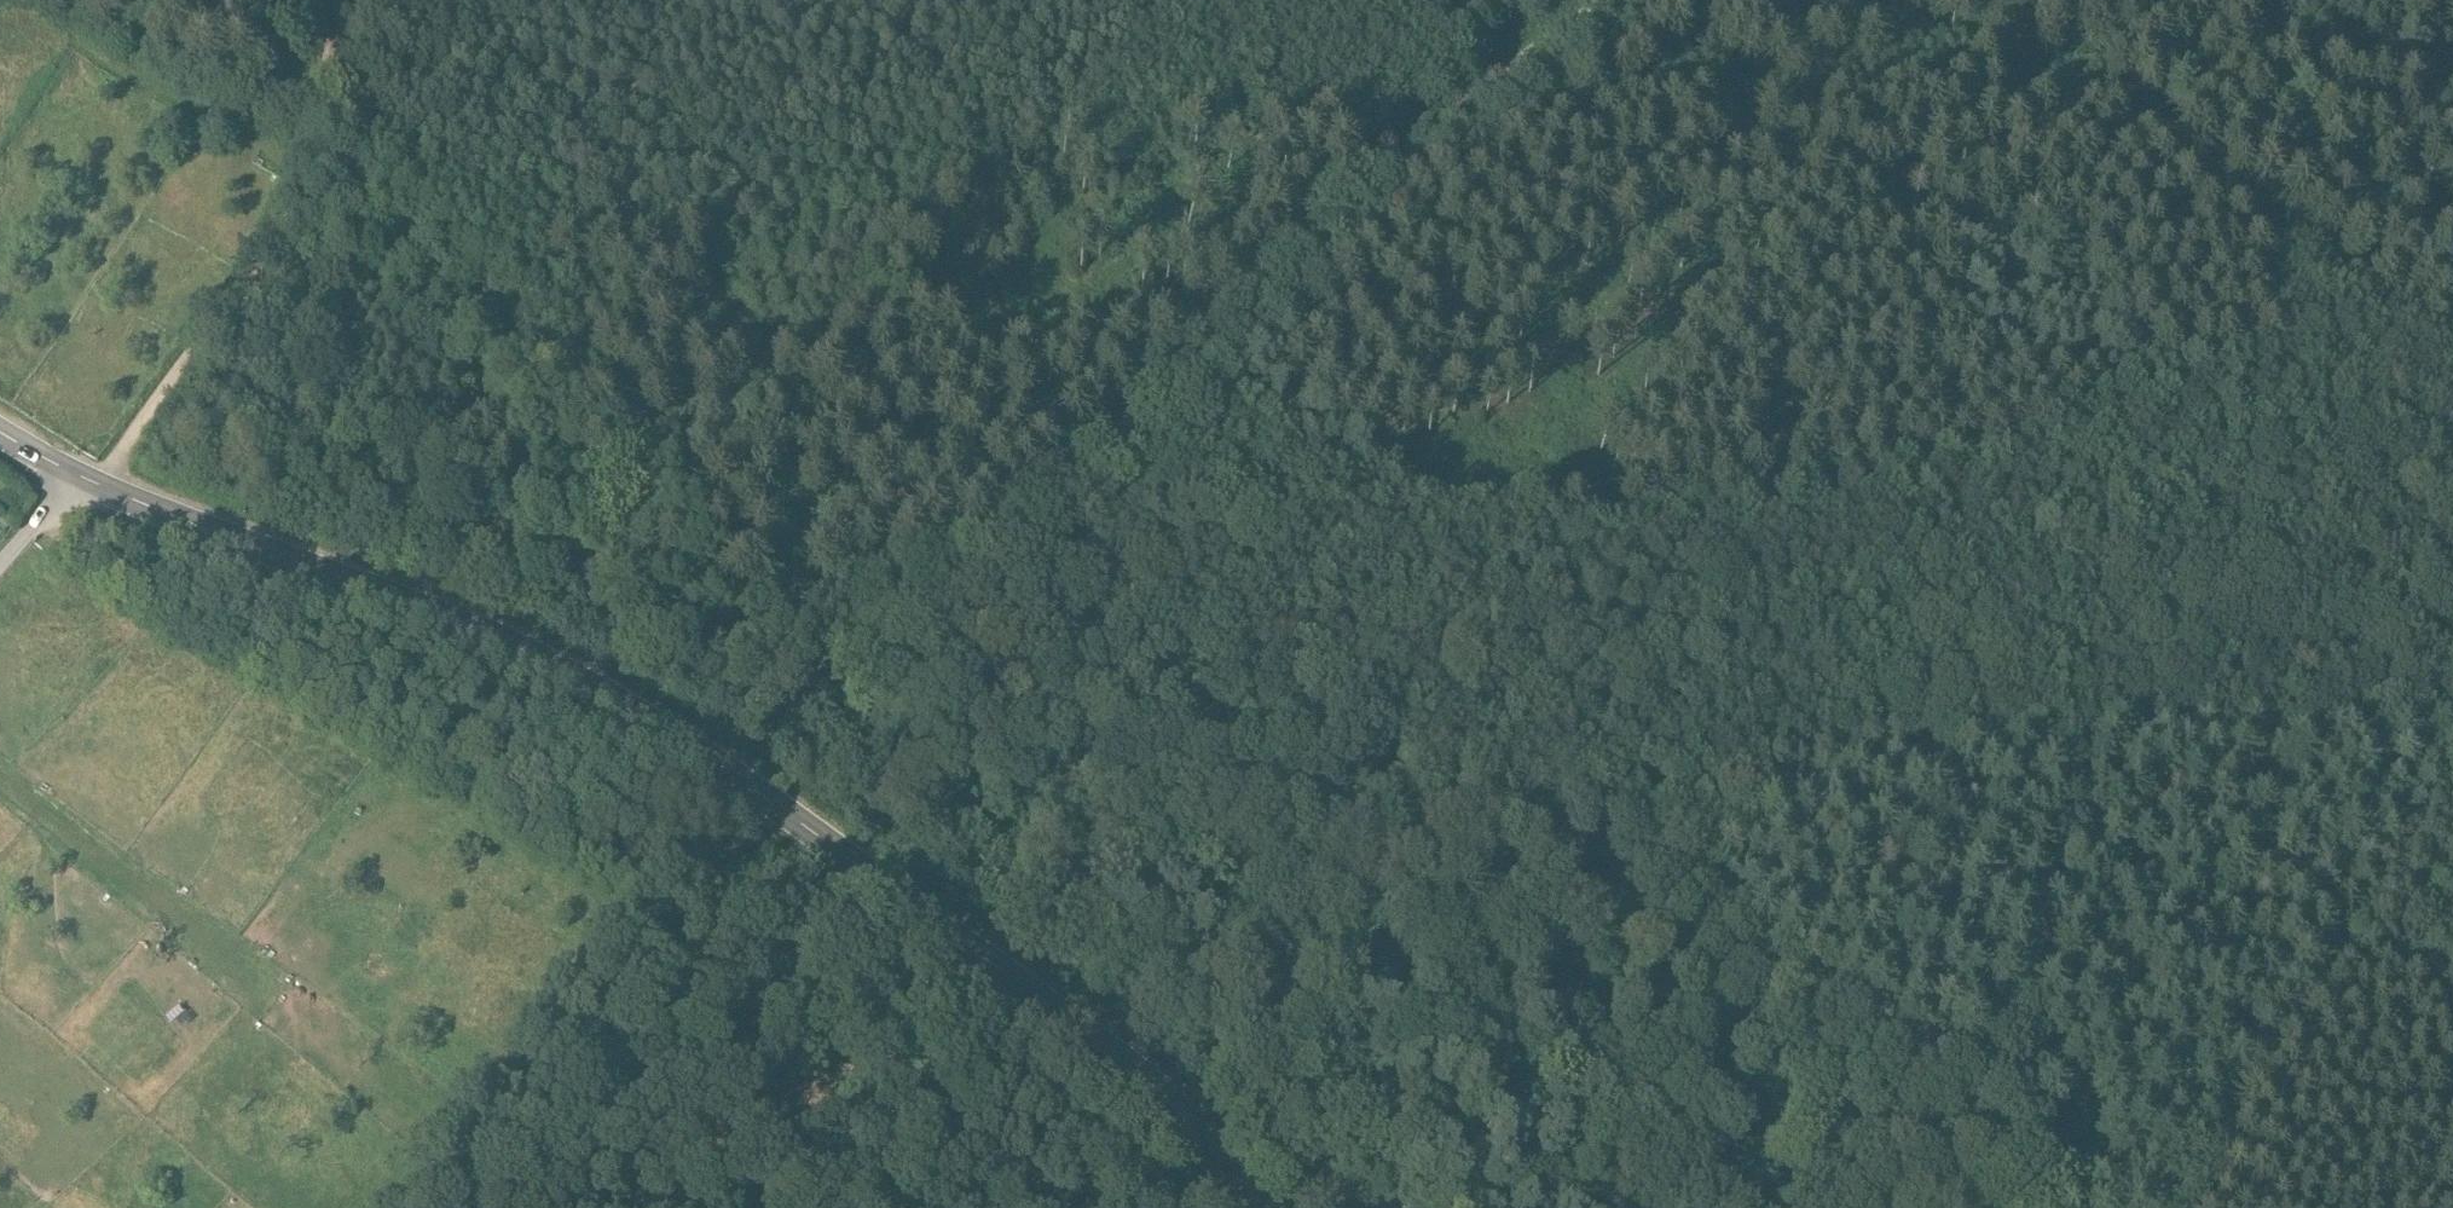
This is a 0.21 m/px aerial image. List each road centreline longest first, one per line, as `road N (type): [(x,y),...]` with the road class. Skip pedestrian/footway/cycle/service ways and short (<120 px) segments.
road 1 (secondary): [(1250,1207),(1140,1071),(706,753),(508,639),(97,491),(0,435)]
road 2 (track): [(1980,1207),(1868,1135),(1726,1098),(1659,1064),(1572,958),(1493,840),(1405,757),(1292,681),(1193,626),(985,558)]
road 3 (track): [(2452,546),(2383,546),(2280,521),(2198,523),(2115,492),(2093,497),(2079,518),(2071,598),(2078,746),(2041,960),(2038,1083),(2046,1180),(2040,1207)]
road 4 (track): [(1089,453),(1151,480),(1226,480),(1302,502),(1575,533),(1636,528),(1844,477),(1949,464),(2025,462),(2075,471),(2093,497)]
road 5 (track): [(419,603),(450,573),(498,560),(570,559),(735,601),(802,606),(879,597),(985,558),(1089,453)]
road 6 (track): [(1089,453),(1175,356),(1376,165),(1599,0)]
road 7 (track): [(97,491),(294,187),(354,0)]

